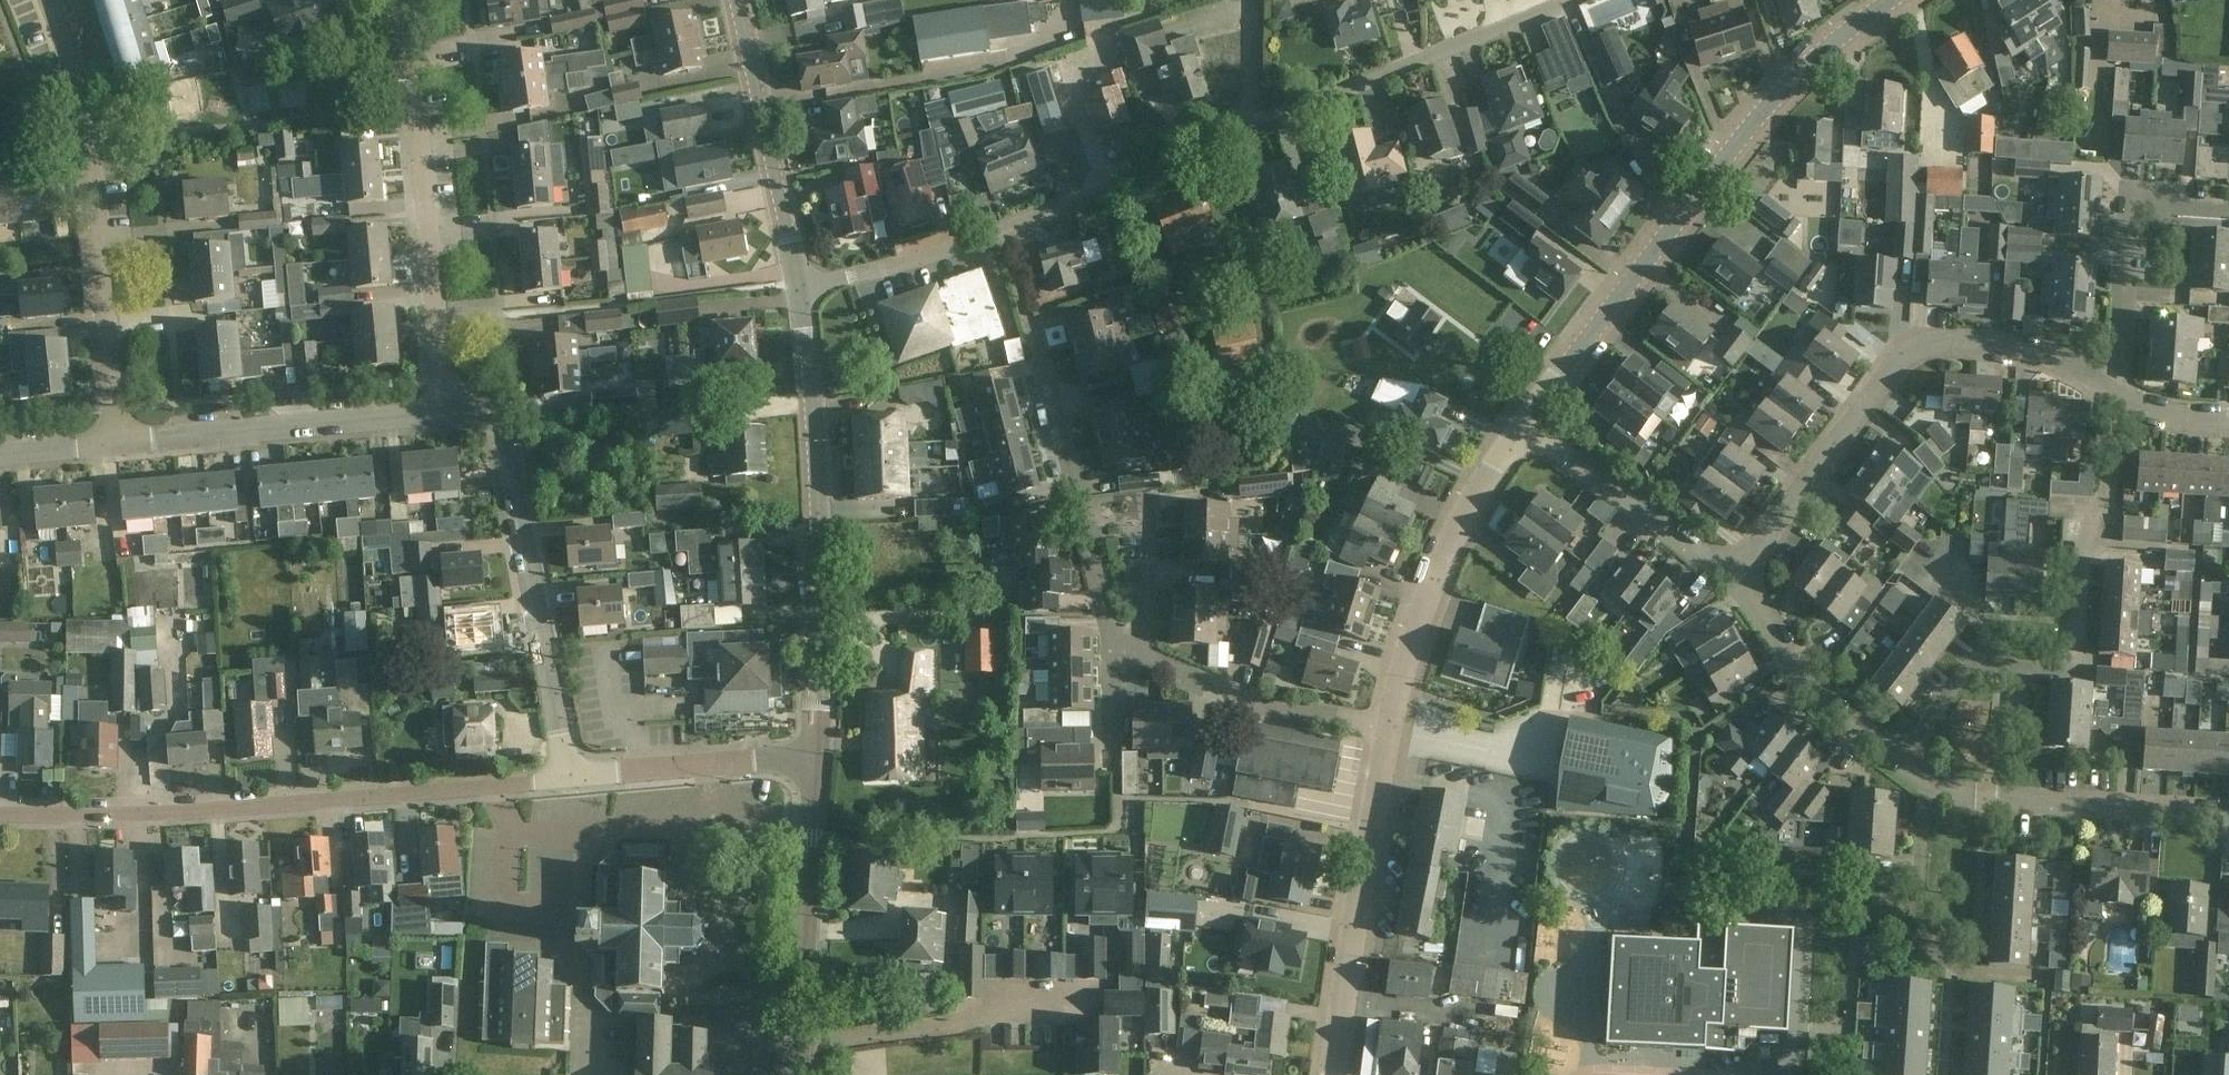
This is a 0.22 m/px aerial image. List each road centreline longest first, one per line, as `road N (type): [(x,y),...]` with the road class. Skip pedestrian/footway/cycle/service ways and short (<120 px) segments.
road 1 (residential): [(797,285),(1004,229),(1563,0)]
road 2 (residential): [(2228,822),(1945,793),(1857,731),(1799,672),(1733,578)]
road 3 (residential): [(0,813),(214,809),(566,777)]
road 4 (tertiary): [(1521,424),(1732,146),(1808,66),(1889,0)]
road 5 (residential): [(1733,578),(1898,362),(1935,346),(2046,353),(2118,398)]
road 6 (residential): [(1959,517),(1950,595),(2008,666),(2051,670),(2073,655),(2080,555),(2089,515),(2110,487),(2118,398)]
road 7 (secondary): [(817,753),(817,451),(797,285)]
road 8 (residential): [(114,445),(84,127),(44,0)]
road 9 (residential): [(449,412),(412,97),(384,0)]
road 10 (residential): [(566,777),(505,449),(482,417),(449,412)]
road 11 (tertiary): [(1335,1074),(1390,734)]
road 12 (tertiary): [(1390,734),(1405,660),(1448,538),(1521,424)]
road 13 (residential): [(449,412),(114,445)]
road 14 (secondary): [(798,1074),(817,753)]
road 15 (residential): [(1112,636),(1031,329)]
road 16 (residential): [(2228,210),(2130,205),(2118,398)]
road 17 (secondary): [(797,285),(737,0)]
road 18 (residential): [(1733,578),(1521,424)]
road 19 (residential): [(1390,734),(1252,703),(1144,655)]
road 20 (residential): [(566,777),(817,753)]
road 21 (residential): [(1144,655),(1149,503)]

